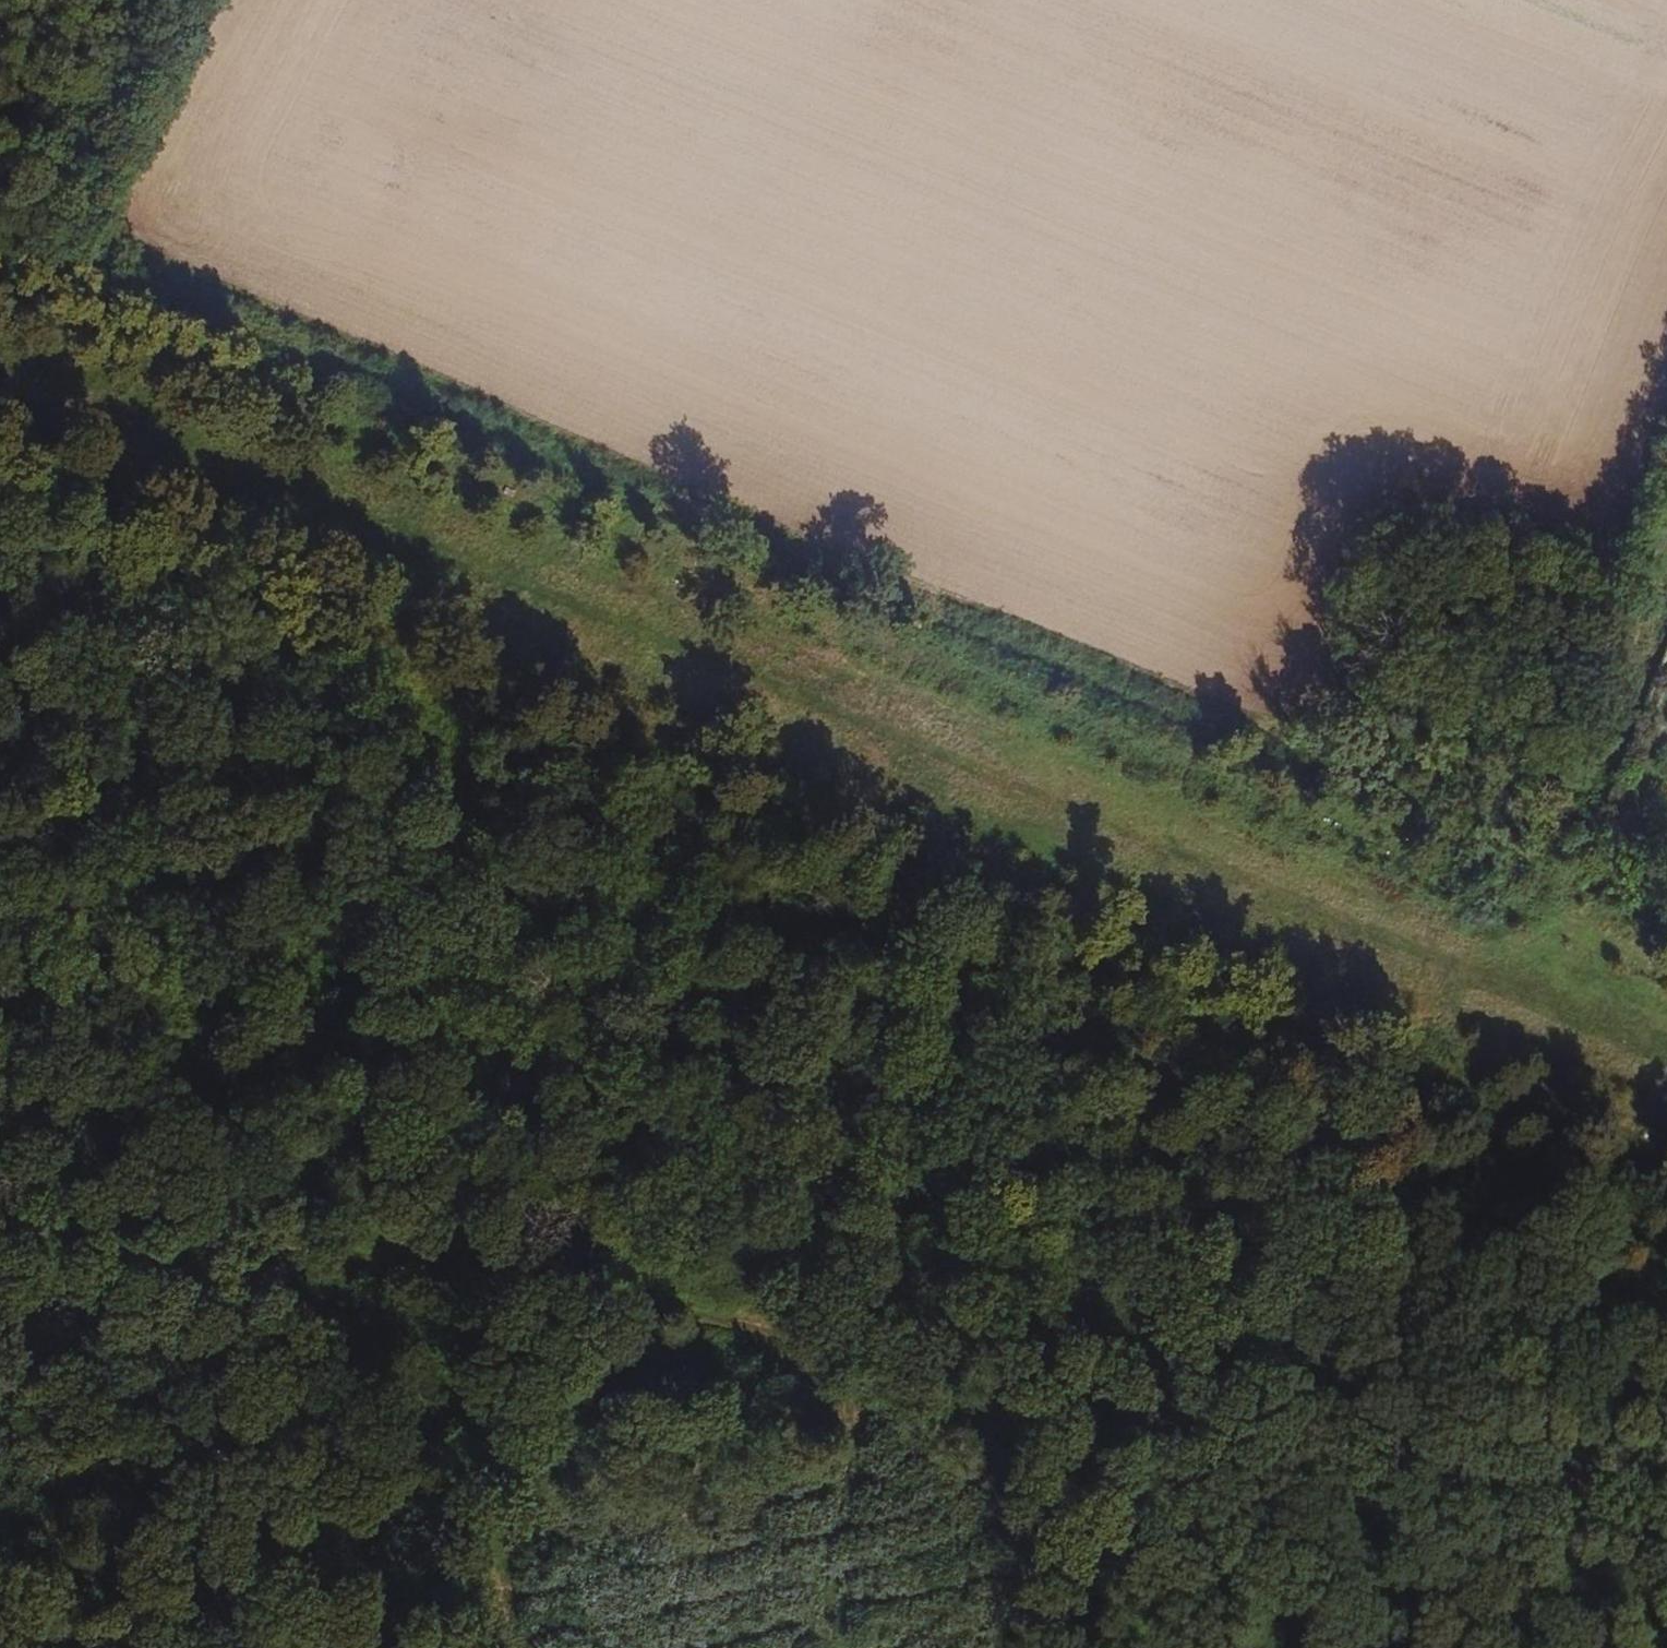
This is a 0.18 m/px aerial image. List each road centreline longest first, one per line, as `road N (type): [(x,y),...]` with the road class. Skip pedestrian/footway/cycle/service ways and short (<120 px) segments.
road 1 (track): [(0,1188),(734,1318),(1666,1505)]
road 2 (track): [(1569,1647),(1666,1577)]

